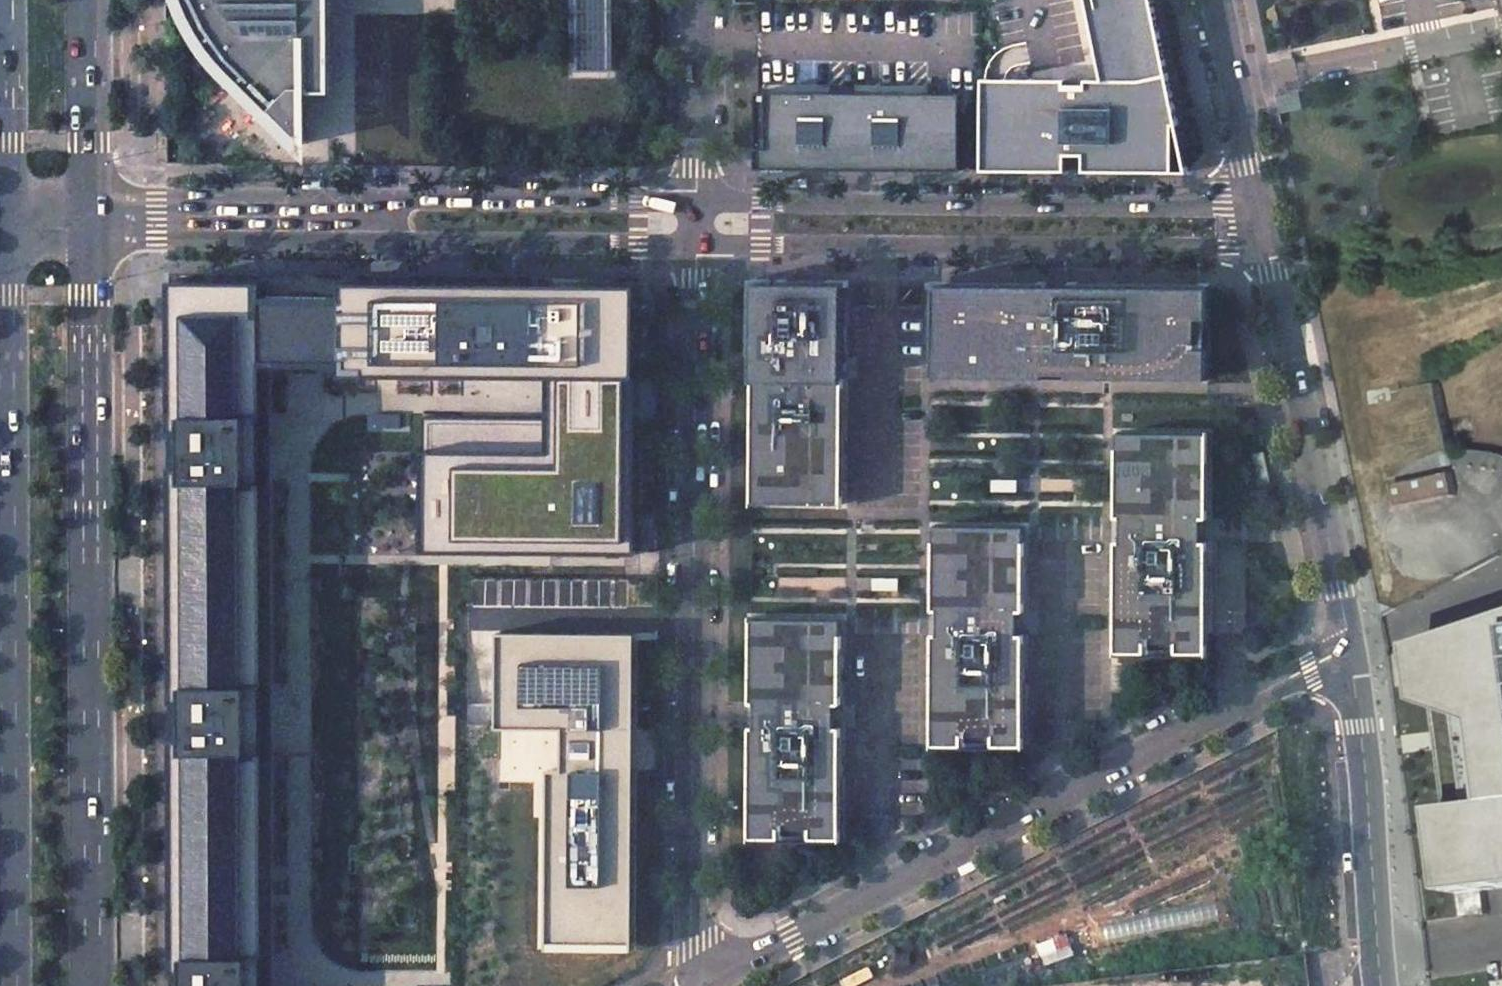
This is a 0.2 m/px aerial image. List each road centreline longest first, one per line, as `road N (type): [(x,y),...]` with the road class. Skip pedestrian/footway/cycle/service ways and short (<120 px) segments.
road 1 (primary): [(89,985),(87,221)]
road 2 (primary): [(5,222),(10,985)]
road 3 (unclassified): [(697,242),(692,947),(707,979)]
road 4 (unclassified): [(707,979),(1352,645)]
road 5 (unclassified): [(697,242),(1264,247)]
road 6 (unclassified): [(1256,205),(696,200)]
road 7 (unclassified): [(1352,645),(1264,247)]
road 8 (unclassified): [(696,200),(415,198),(312,222)]
road 9 (unclassified): [(312,222),(416,240),(697,242)]
road 10 (unclassified): [(1380,985),(1379,770),(1352,645)]
road 11 (unclassified): [(312,222),(87,221)]
road 12 (primary): [(3,0),(5,222)]
road 13 (primary): [(87,221),(86,0)]
road 14 (unclassified): [(1256,205),(1215,0)]
road 15 (unclassified): [(698,0),(696,200)]

